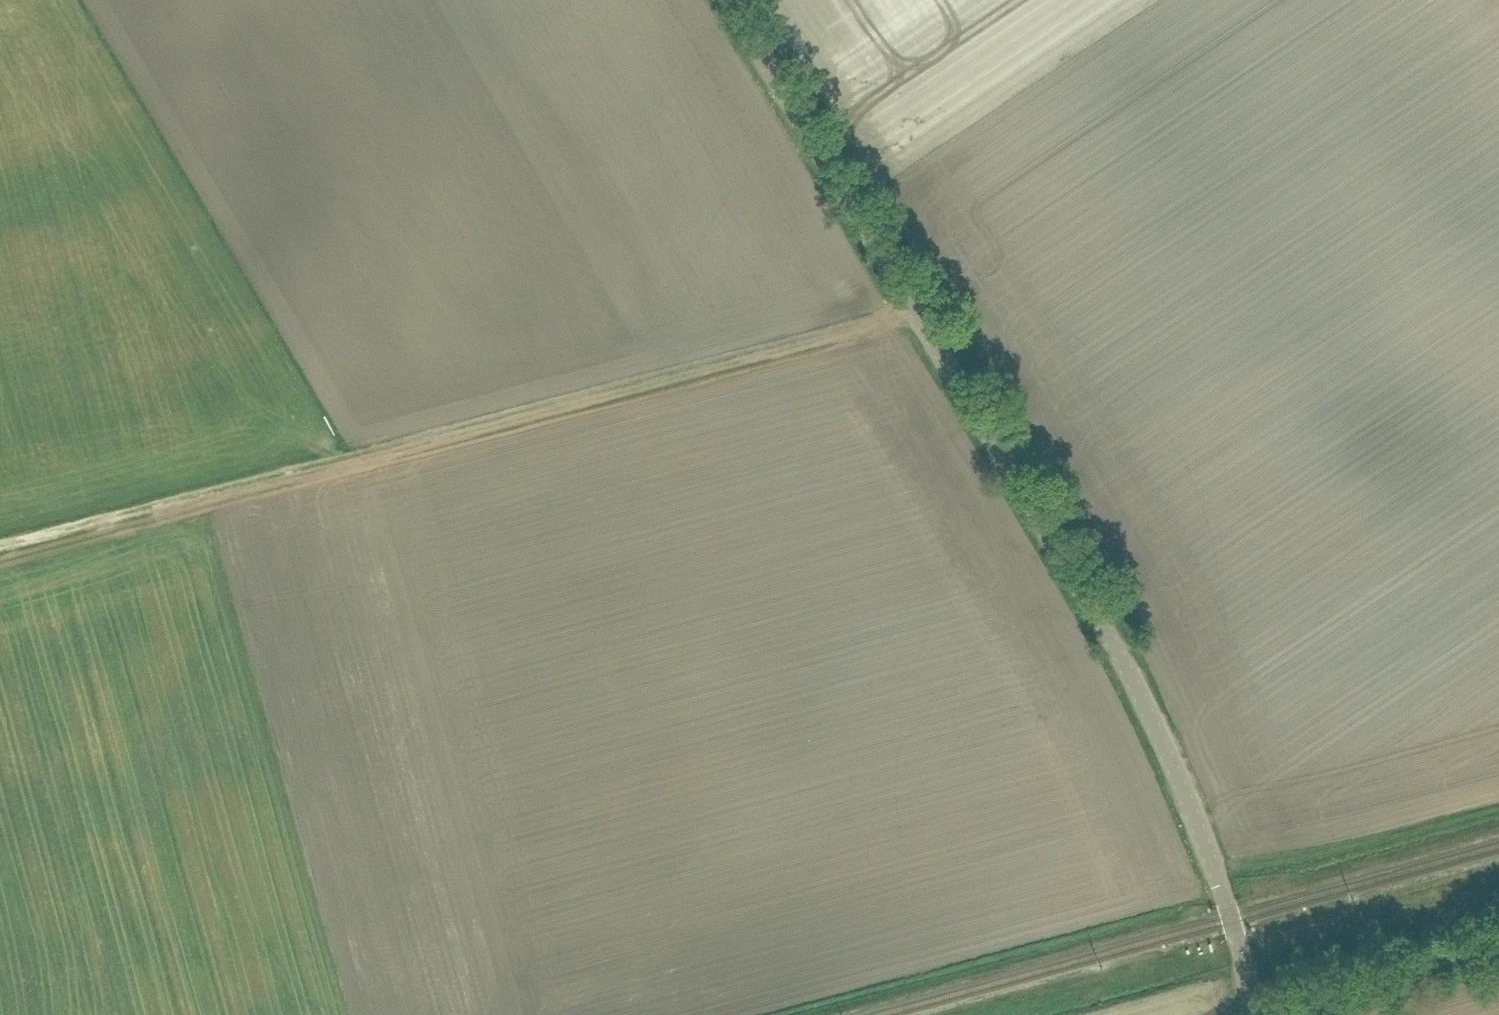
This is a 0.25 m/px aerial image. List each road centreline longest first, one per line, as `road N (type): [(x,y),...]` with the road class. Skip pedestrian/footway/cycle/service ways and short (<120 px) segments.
road 1 (tertiary): [(1260,1014),(1234,918),(1142,694),(727,0)]

